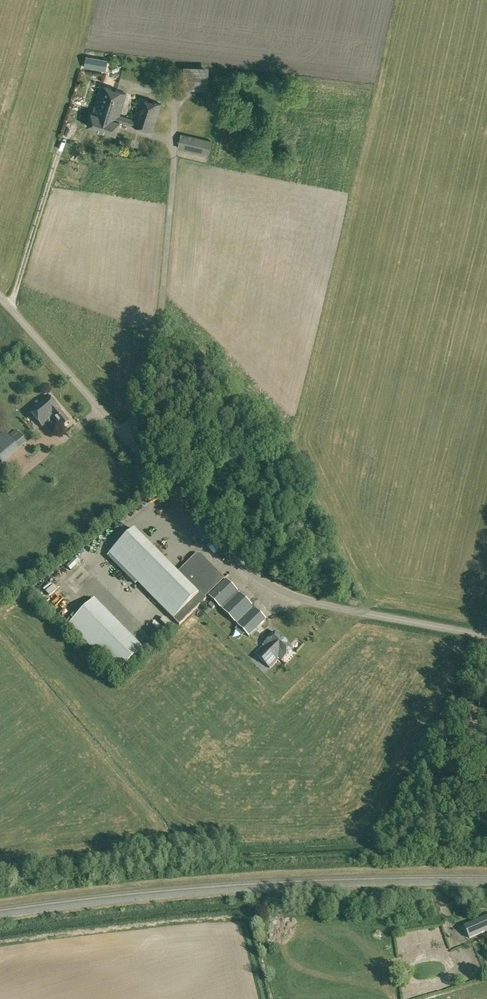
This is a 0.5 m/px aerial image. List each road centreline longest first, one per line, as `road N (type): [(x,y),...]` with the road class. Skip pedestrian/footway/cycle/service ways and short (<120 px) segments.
road 1 (unclassified): [(486,634),(307,600),(253,576),(0,300)]

